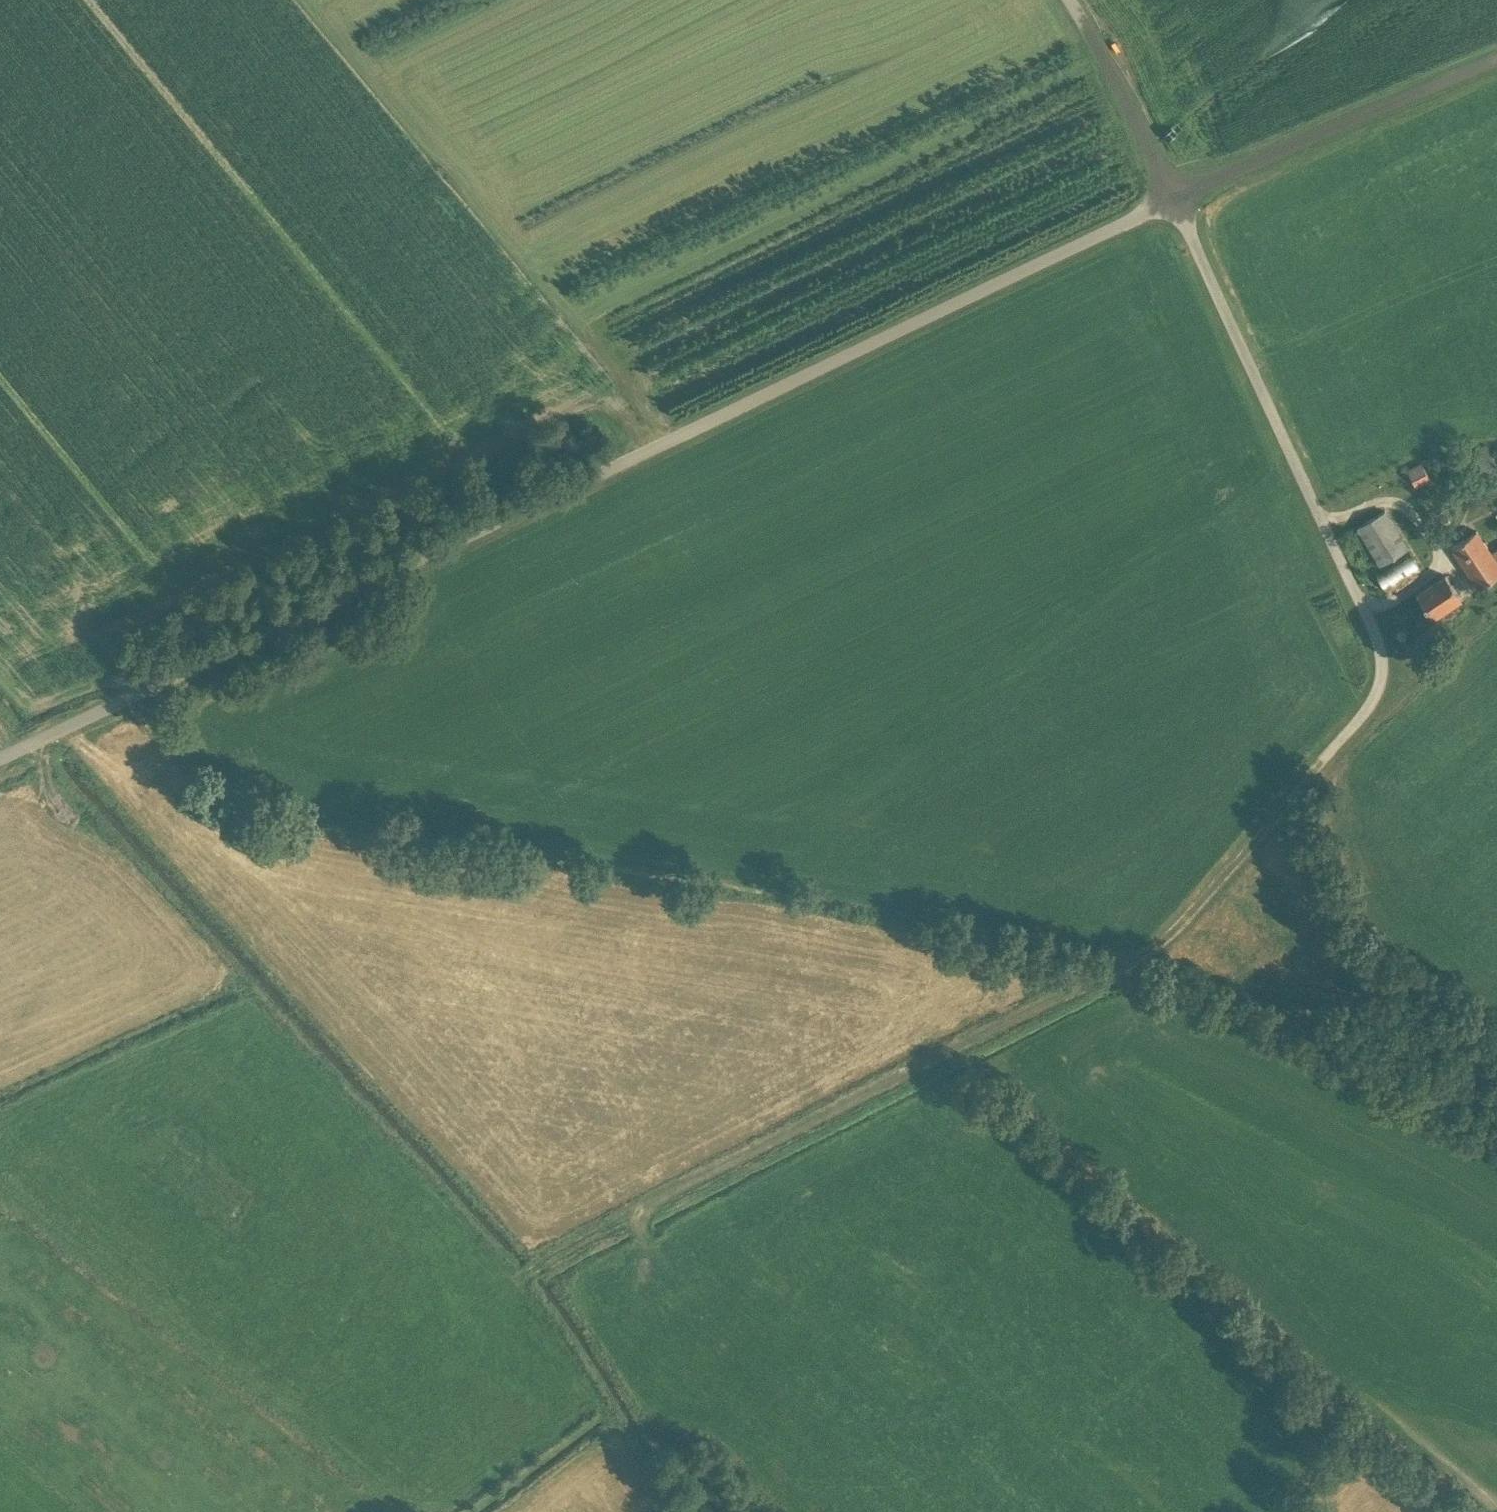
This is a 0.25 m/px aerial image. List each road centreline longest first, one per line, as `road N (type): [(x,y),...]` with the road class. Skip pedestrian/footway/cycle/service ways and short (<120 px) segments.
road 1 (unclassified): [(0,756),(1171,196)]
road 2 (track): [(635,1213),(1119,975),(1194,918),(1328,762)]
road 3 (unclassified): [(1328,762),(1377,707),(1387,672),(1379,628),(1171,196)]
road 4 (unclassified): [(1171,196),(1496,59)]
road 5 (unclassified): [(1171,196),(1076,0)]

